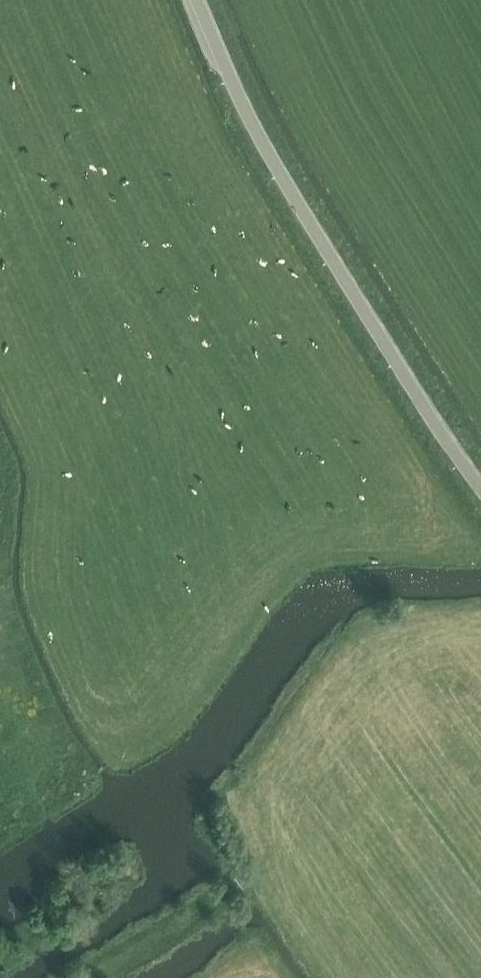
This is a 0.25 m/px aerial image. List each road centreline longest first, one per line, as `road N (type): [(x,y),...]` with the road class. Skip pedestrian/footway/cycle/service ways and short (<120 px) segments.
road 1 (tertiary): [(480,485),(423,409),(263,147),(195,0)]

